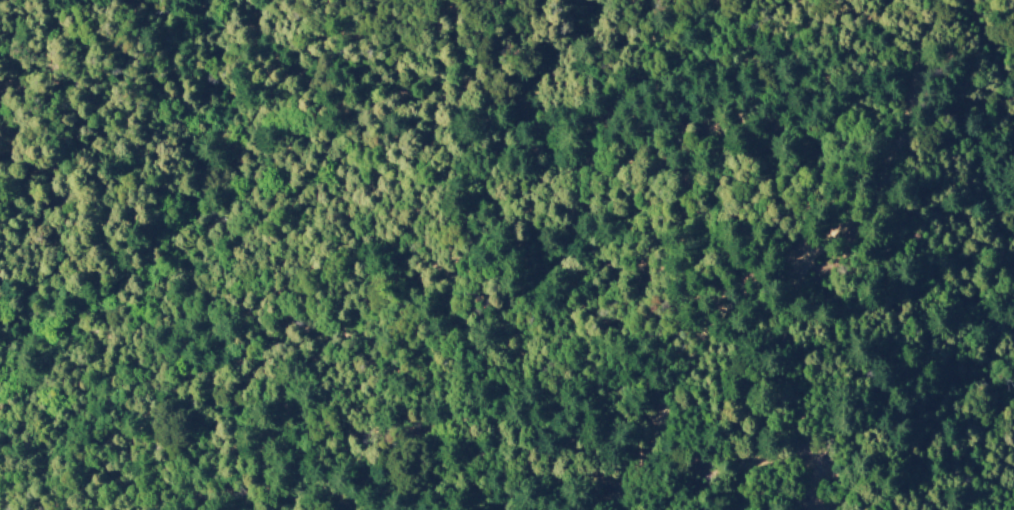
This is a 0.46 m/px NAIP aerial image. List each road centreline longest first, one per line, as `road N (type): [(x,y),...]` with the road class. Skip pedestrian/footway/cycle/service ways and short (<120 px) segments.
road 1 (track): [(591,509),(642,464),(665,390),(694,335),(719,312),(797,273),(857,213),(885,168),(915,97),(917,68),(847,0)]
road 2 (track): [(797,273),(782,304),(746,509)]

